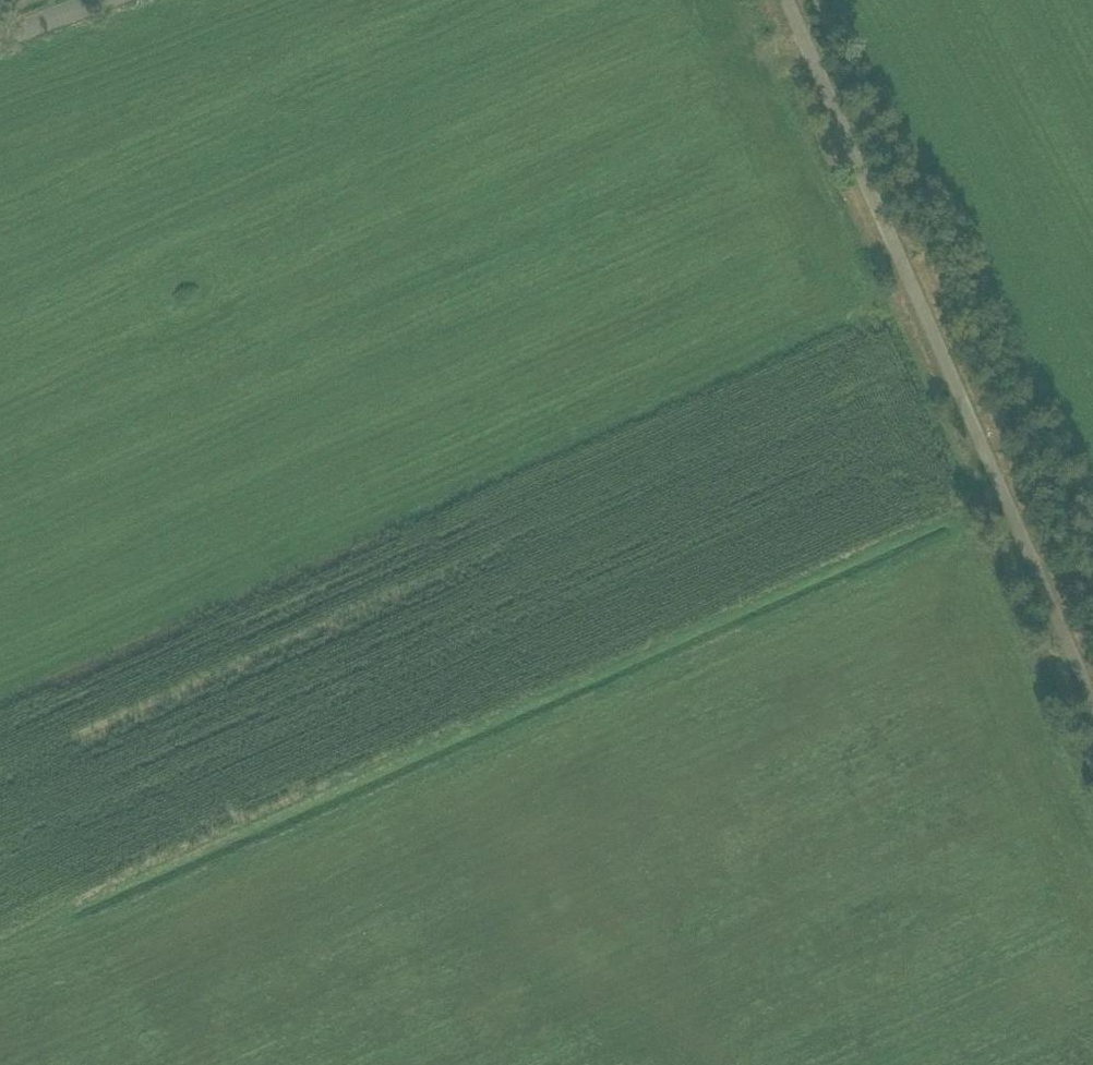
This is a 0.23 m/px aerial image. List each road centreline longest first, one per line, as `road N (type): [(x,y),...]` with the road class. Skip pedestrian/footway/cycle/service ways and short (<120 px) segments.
road 1 (track): [(779,0),(1092,701)]

